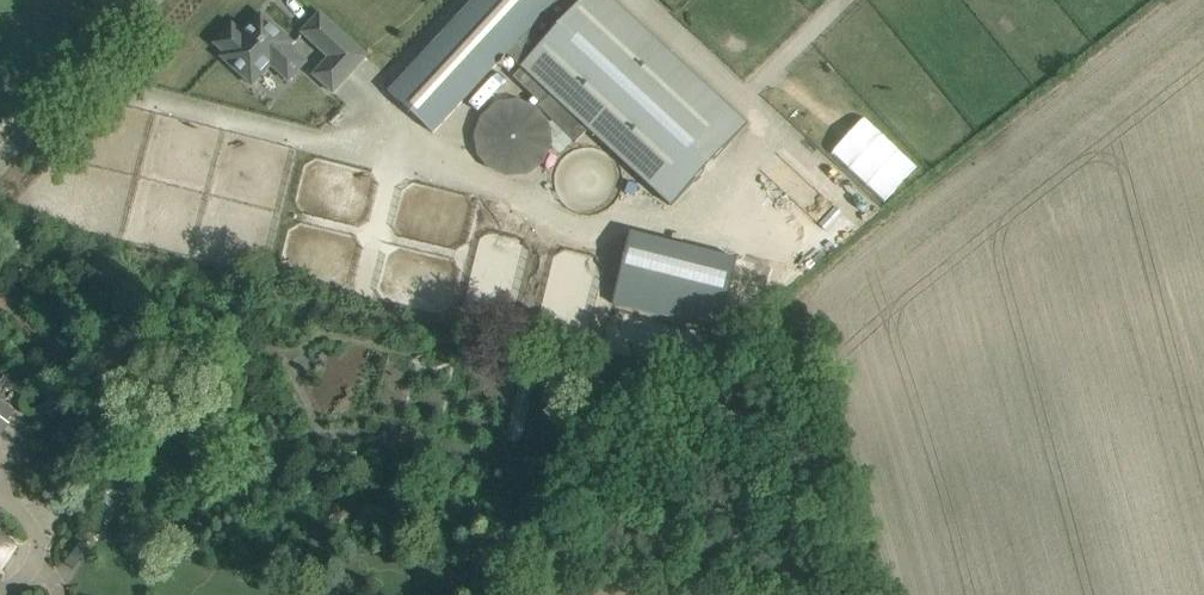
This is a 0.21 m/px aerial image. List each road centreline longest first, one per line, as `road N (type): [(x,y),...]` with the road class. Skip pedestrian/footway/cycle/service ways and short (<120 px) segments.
road 1 (unclassified): [(0,161),(149,0)]

